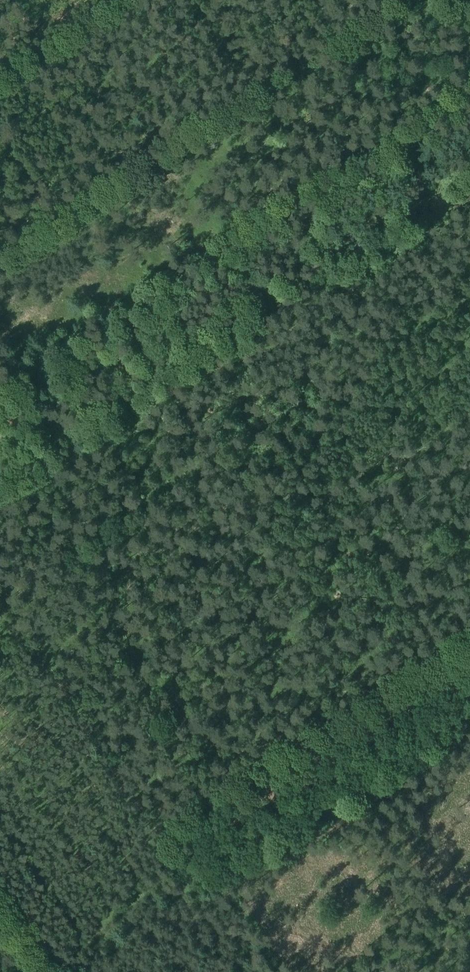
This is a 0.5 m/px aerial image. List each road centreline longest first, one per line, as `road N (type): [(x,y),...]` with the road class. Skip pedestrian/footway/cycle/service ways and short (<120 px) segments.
road 1 (track): [(469,627),(156,825),(0,615)]

